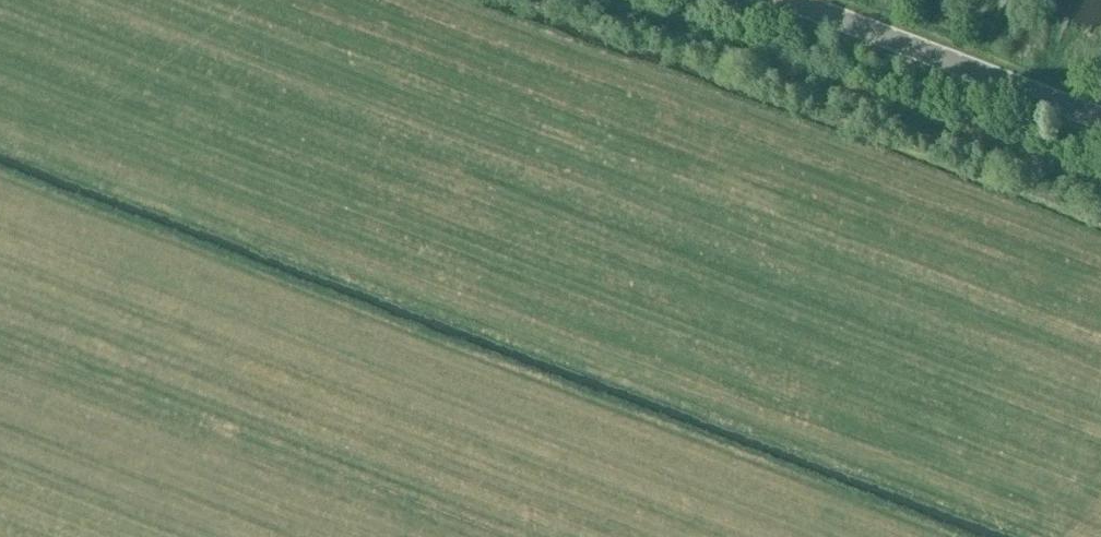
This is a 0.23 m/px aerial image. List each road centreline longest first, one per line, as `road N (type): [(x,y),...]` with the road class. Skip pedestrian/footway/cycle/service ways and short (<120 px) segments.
road 1 (tertiary): [(1100,121),(787,0)]

